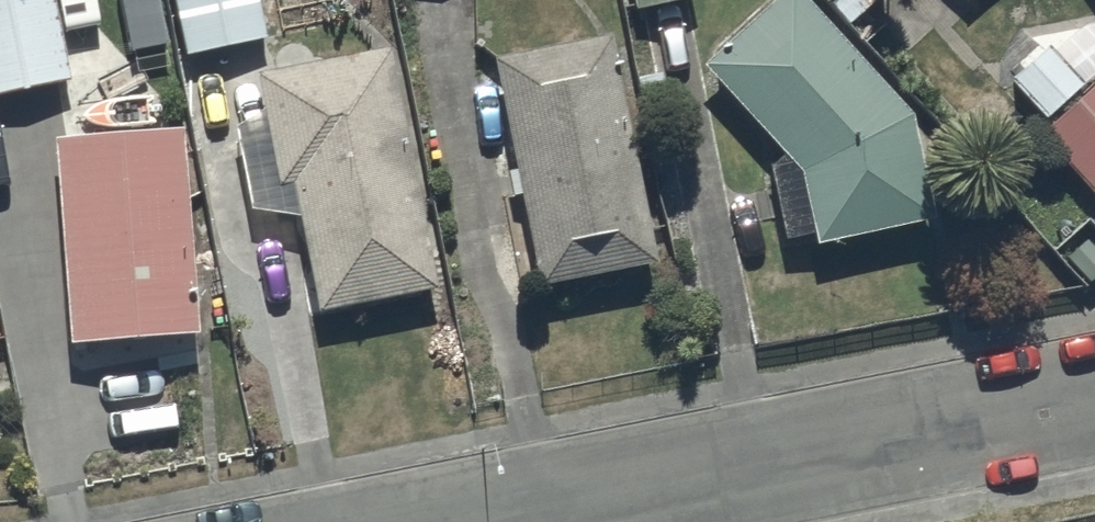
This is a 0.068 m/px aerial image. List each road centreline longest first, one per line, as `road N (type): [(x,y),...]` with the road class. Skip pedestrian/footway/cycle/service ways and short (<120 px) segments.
road 1 (residential): [(450,521),(1094,394)]

